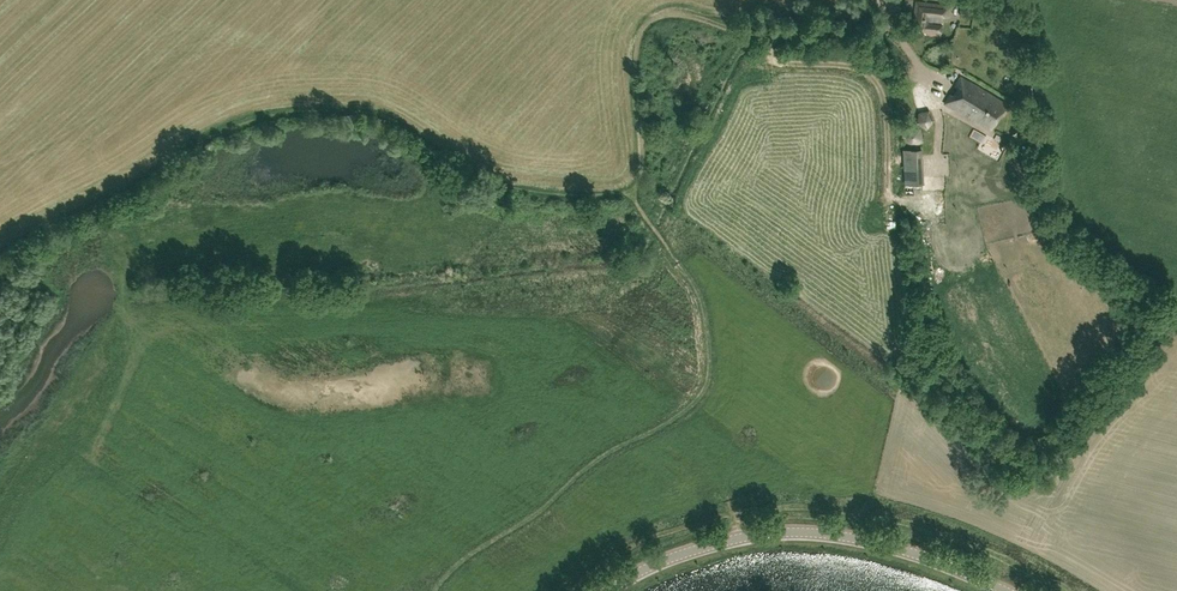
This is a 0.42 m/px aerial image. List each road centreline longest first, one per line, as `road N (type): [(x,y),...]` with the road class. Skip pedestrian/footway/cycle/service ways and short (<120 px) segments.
road 1 (unclassified): [(609,590),(689,551),(791,532),(884,544),(1005,590)]
road 2 (track): [(770,35),(779,63),(847,65),(874,78),(884,106),(887,189),(900,200)]

